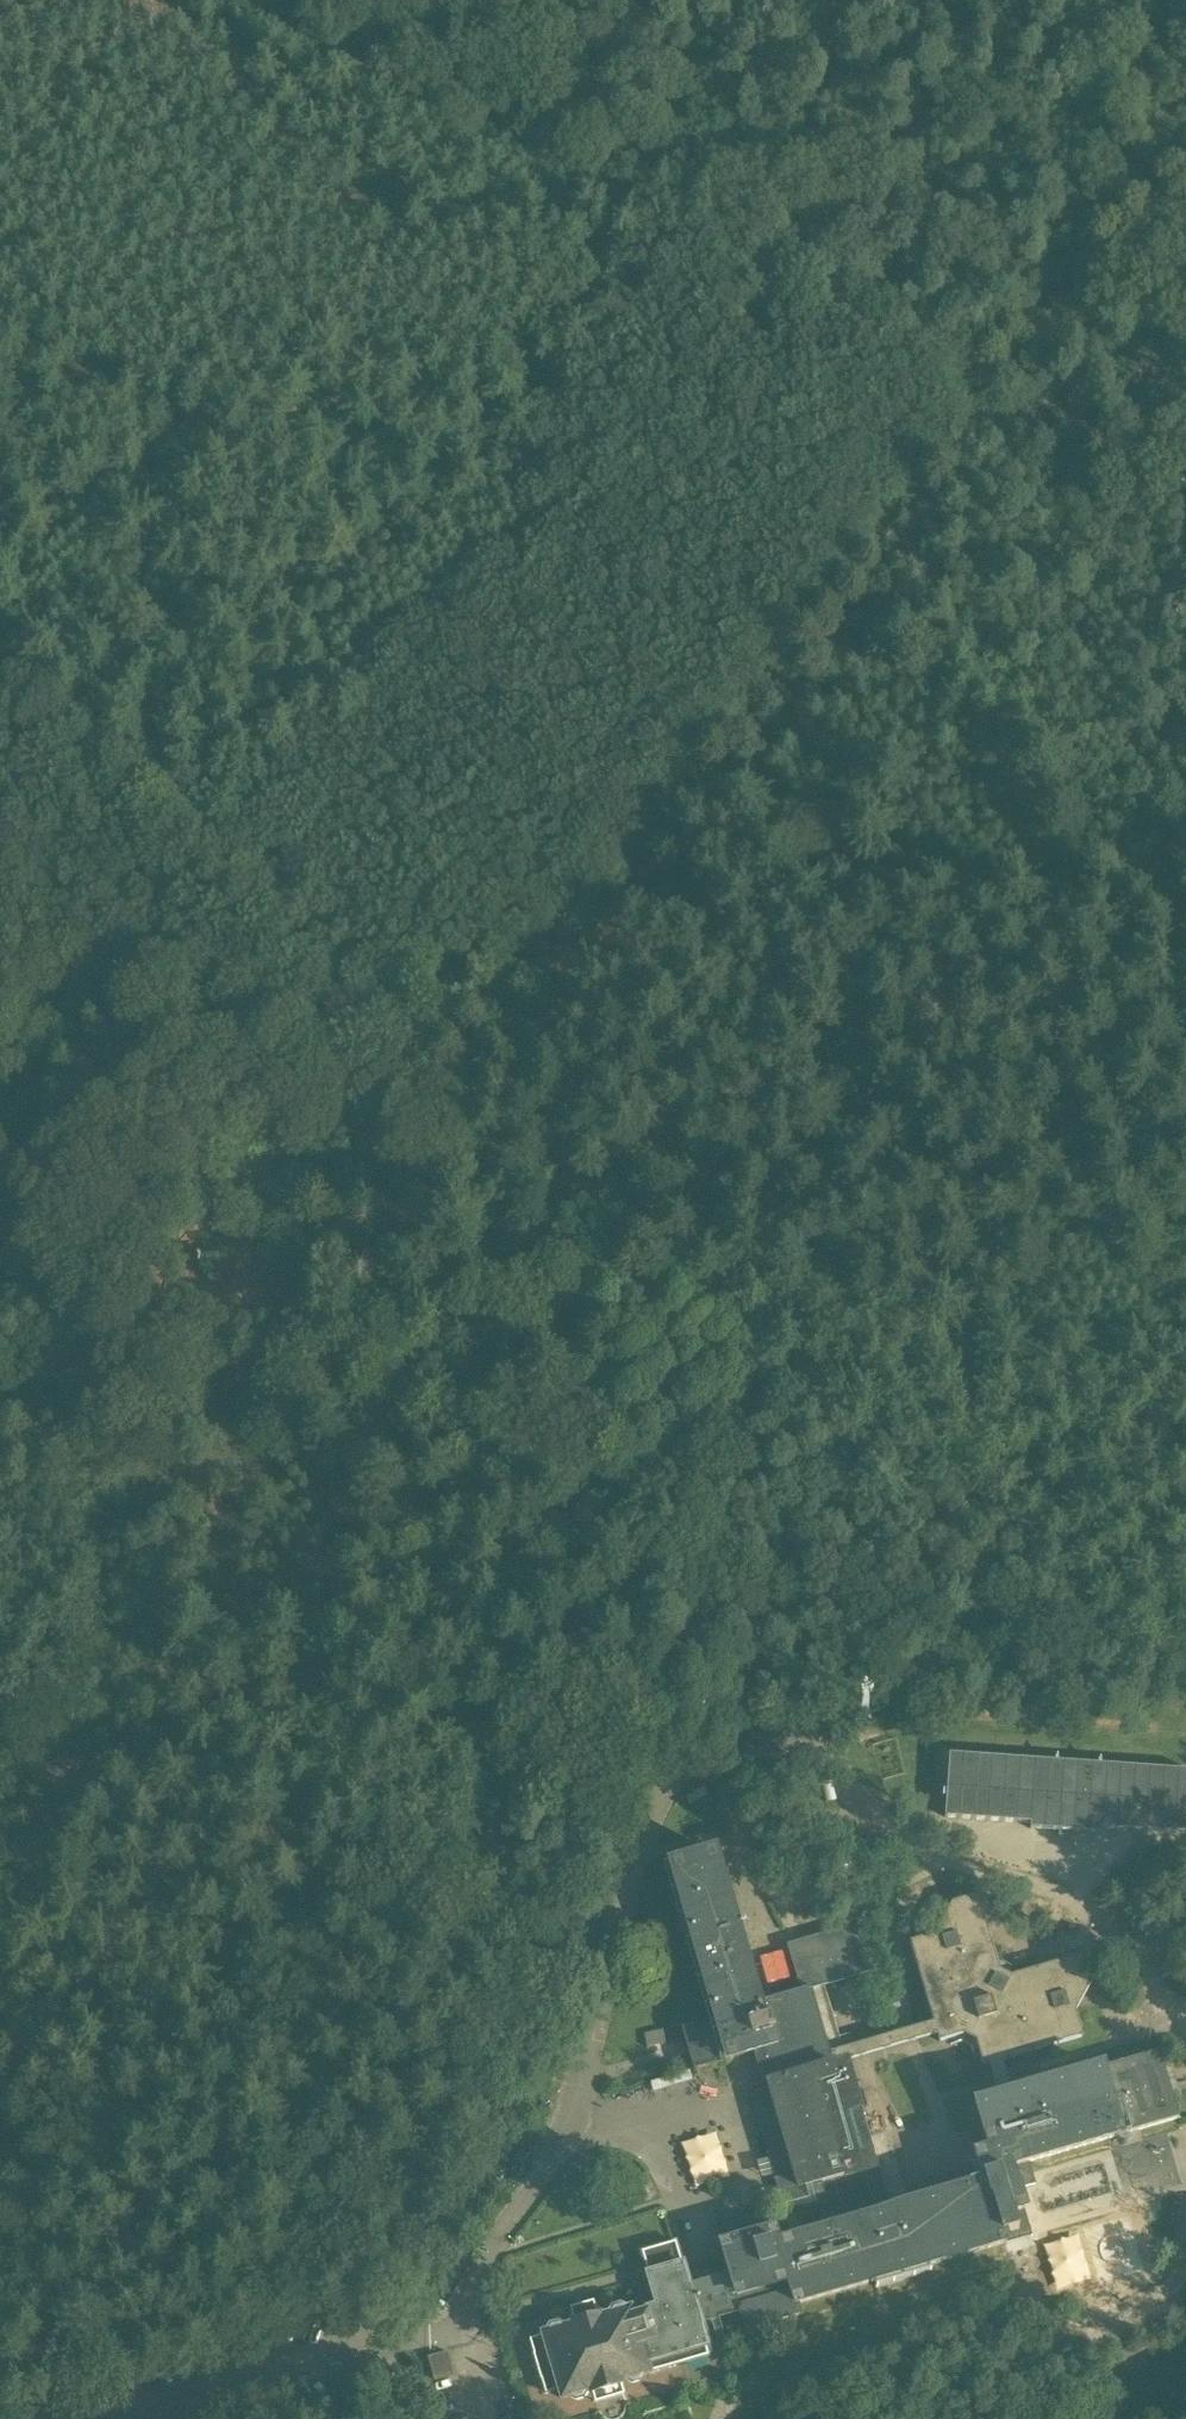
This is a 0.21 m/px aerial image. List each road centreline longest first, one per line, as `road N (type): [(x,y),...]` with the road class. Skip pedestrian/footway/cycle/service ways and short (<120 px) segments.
road 1 (track): [(0,1897),(396,1075),(787,636),(984,377)]
road 2 (track): [(0,692),(170,814),(305,952),(468,1172),(601,1220),(944,1309),(1055,1319),(1185,1308)]

